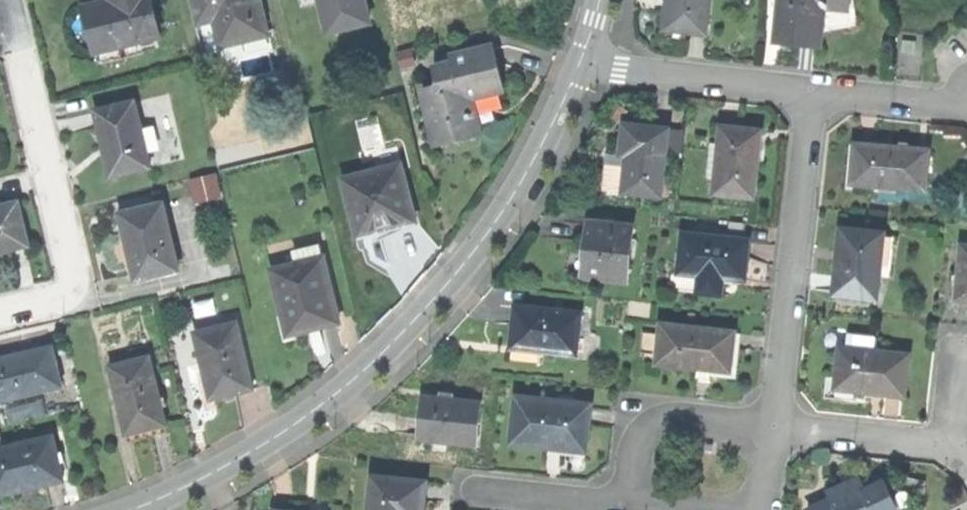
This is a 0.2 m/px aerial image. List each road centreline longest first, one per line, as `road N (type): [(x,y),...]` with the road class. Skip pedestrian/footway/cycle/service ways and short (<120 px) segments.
road 1 (residential): [(584,62),(494,232),(427,312),(286,434),(137,509)]
road 2 (residential): [(0,310),(78,290),(14,30)]
road 3 (residential): [(814,89),(774,424)]
road 4 (residential): [(584,62),(814,89)]
road 5 (residential): [(774,424),(660,420),(639,440),(631,501)]
road 6 (residential): [(952,444),(774,424)]
road 7 (residential): [(814,89),(950,103),(966,94)]
road 8 (residential): [(631,501),(477,488)]

